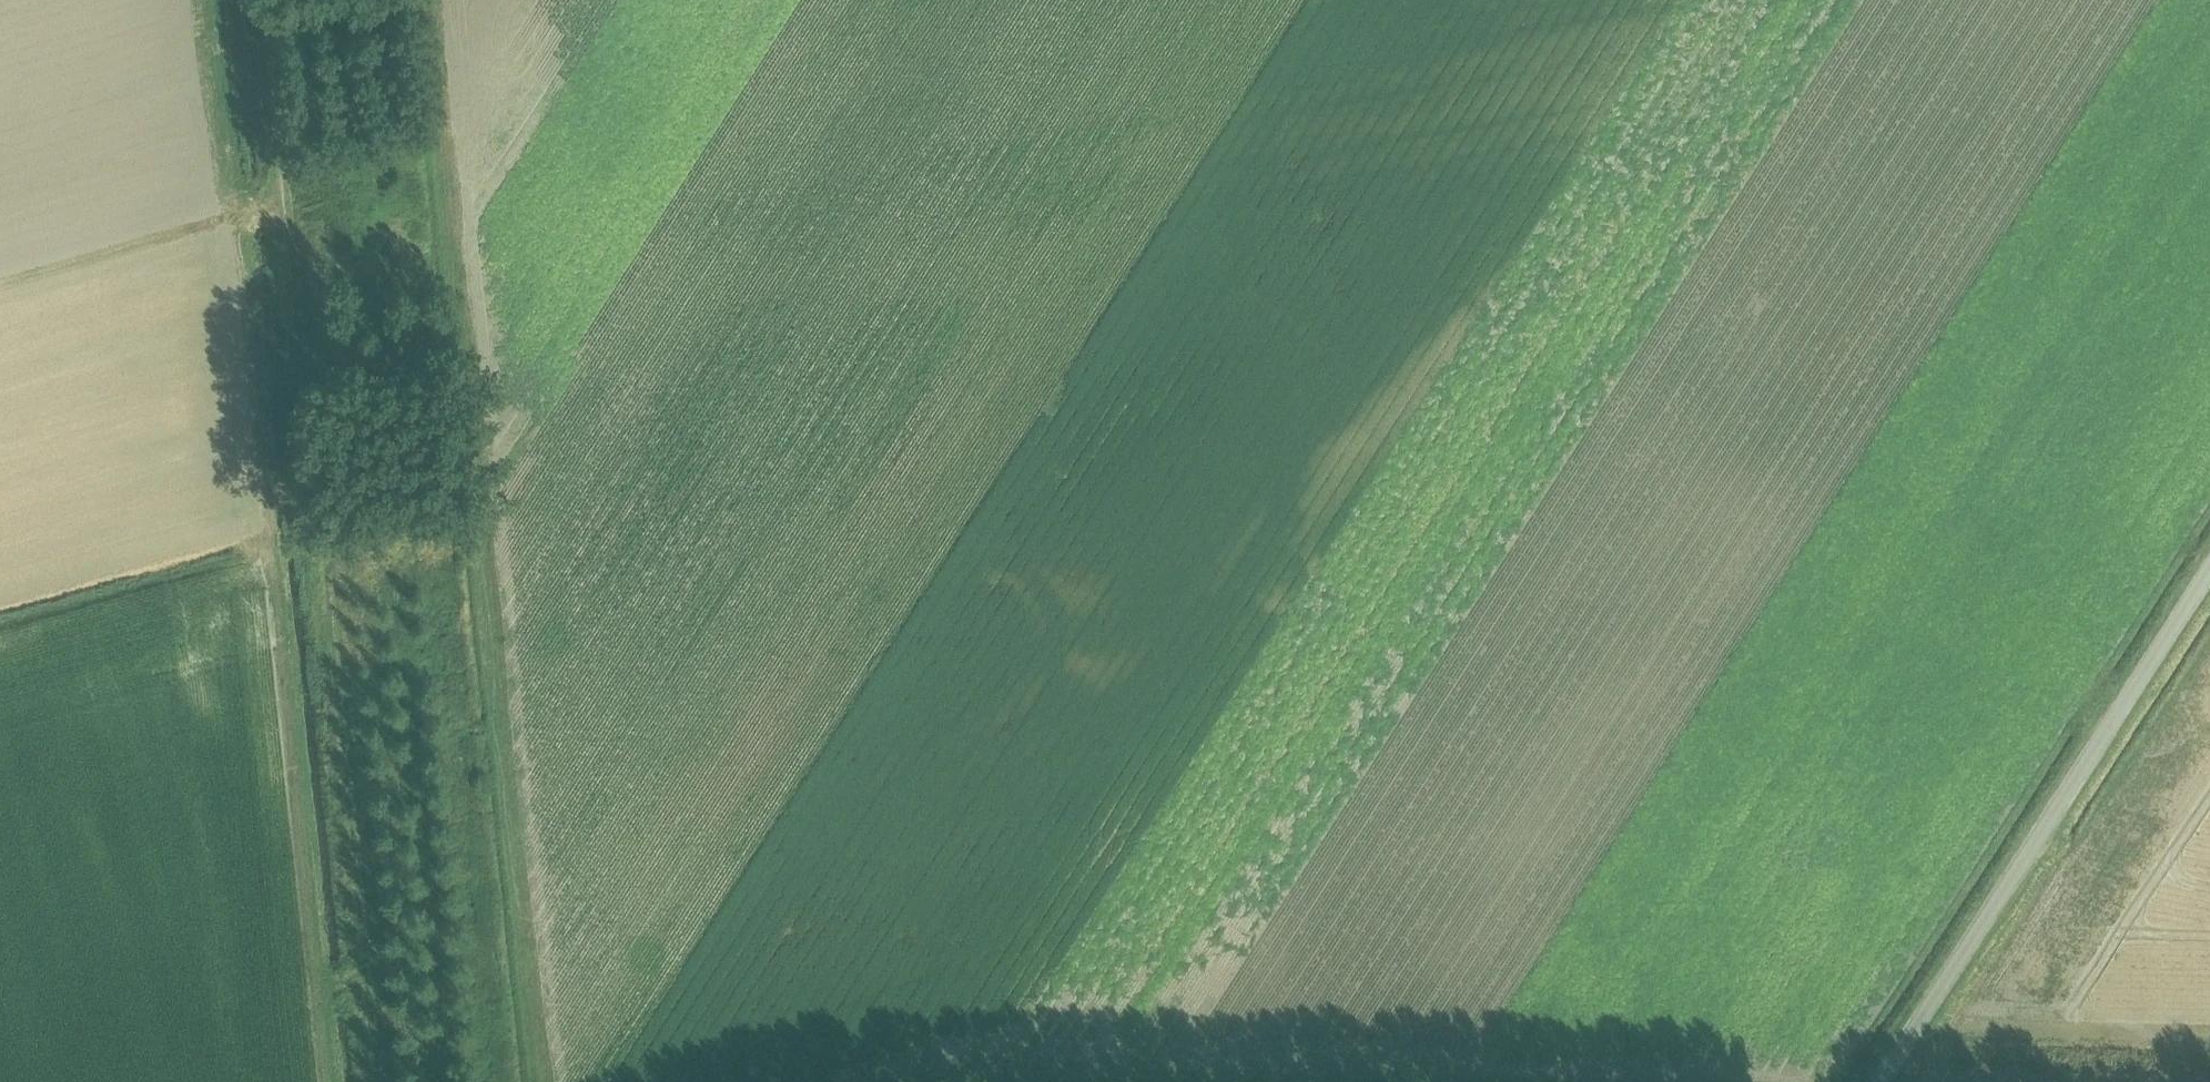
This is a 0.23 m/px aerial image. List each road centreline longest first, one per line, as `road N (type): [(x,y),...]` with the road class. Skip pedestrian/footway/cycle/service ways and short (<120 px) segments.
road 1 (unclassified): [(1870,1081),(2209,563)]

